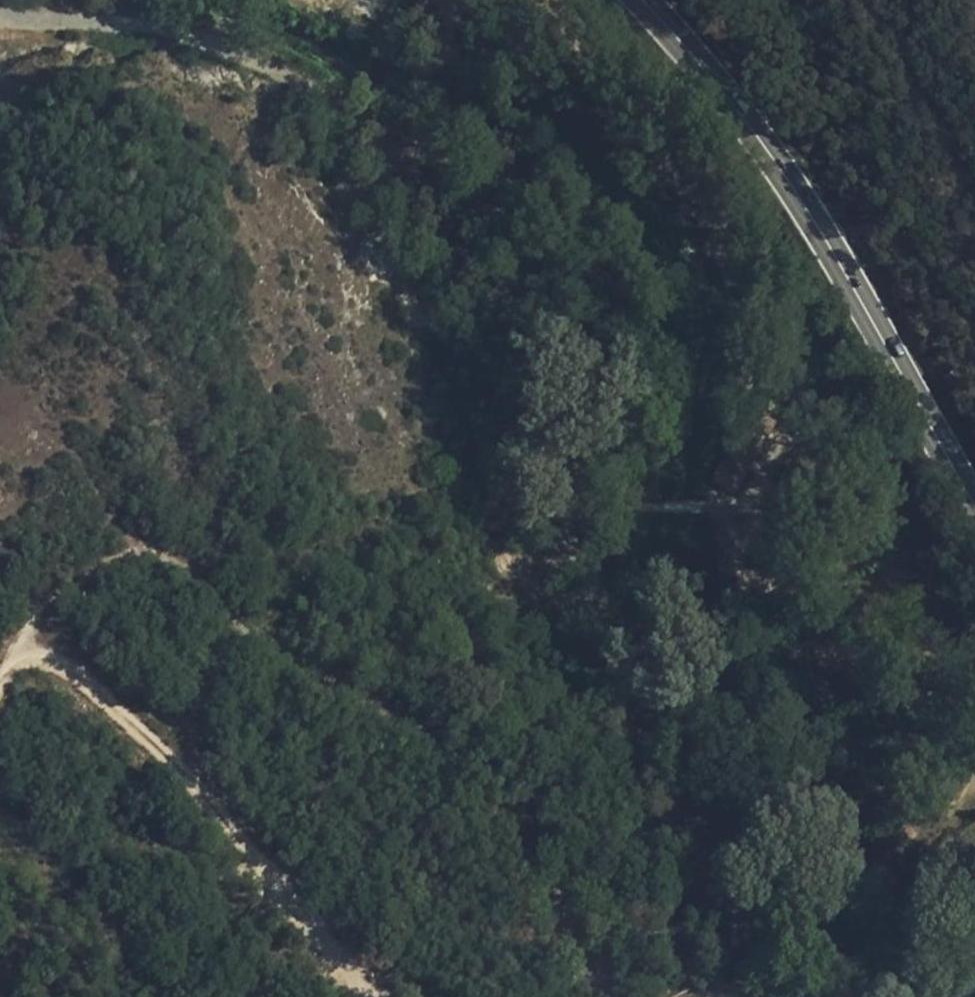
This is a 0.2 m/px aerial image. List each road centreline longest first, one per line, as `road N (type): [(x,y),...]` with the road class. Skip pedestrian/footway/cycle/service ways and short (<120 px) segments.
road 1 (primary): [(642,0),(690,49),(817,223),(974,506)]
road 2 (track): [(0,678),(22,653),(86,678),(284,893),(360,996)]

